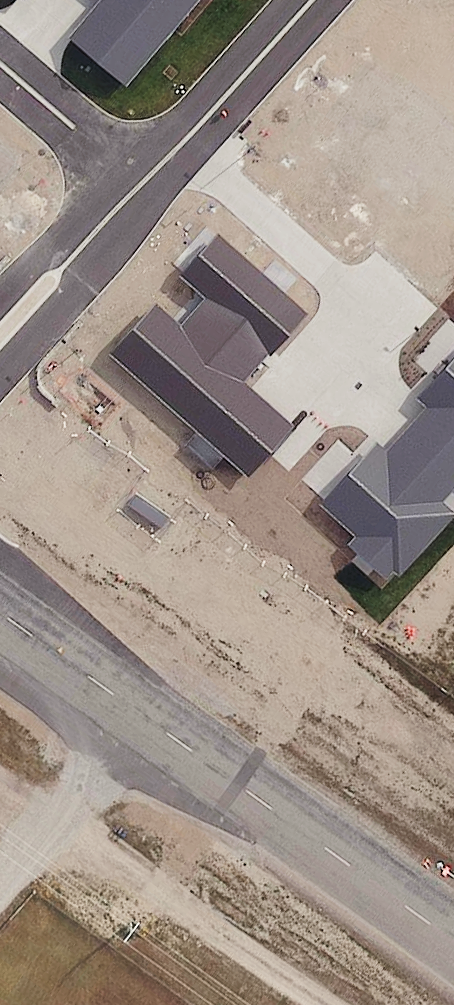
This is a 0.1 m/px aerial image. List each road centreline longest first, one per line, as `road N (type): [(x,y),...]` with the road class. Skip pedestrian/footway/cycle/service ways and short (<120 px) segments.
road 1 (residential): [(0,613),(453,940)]
road 2 (track): [(0,780),(340,1004)]
road 3 (residential): [(310,0),(136,183)]
road 4 (residential): [(136,183),(0,344)]
road 5 (residential): [(136,183),(0,60)]

